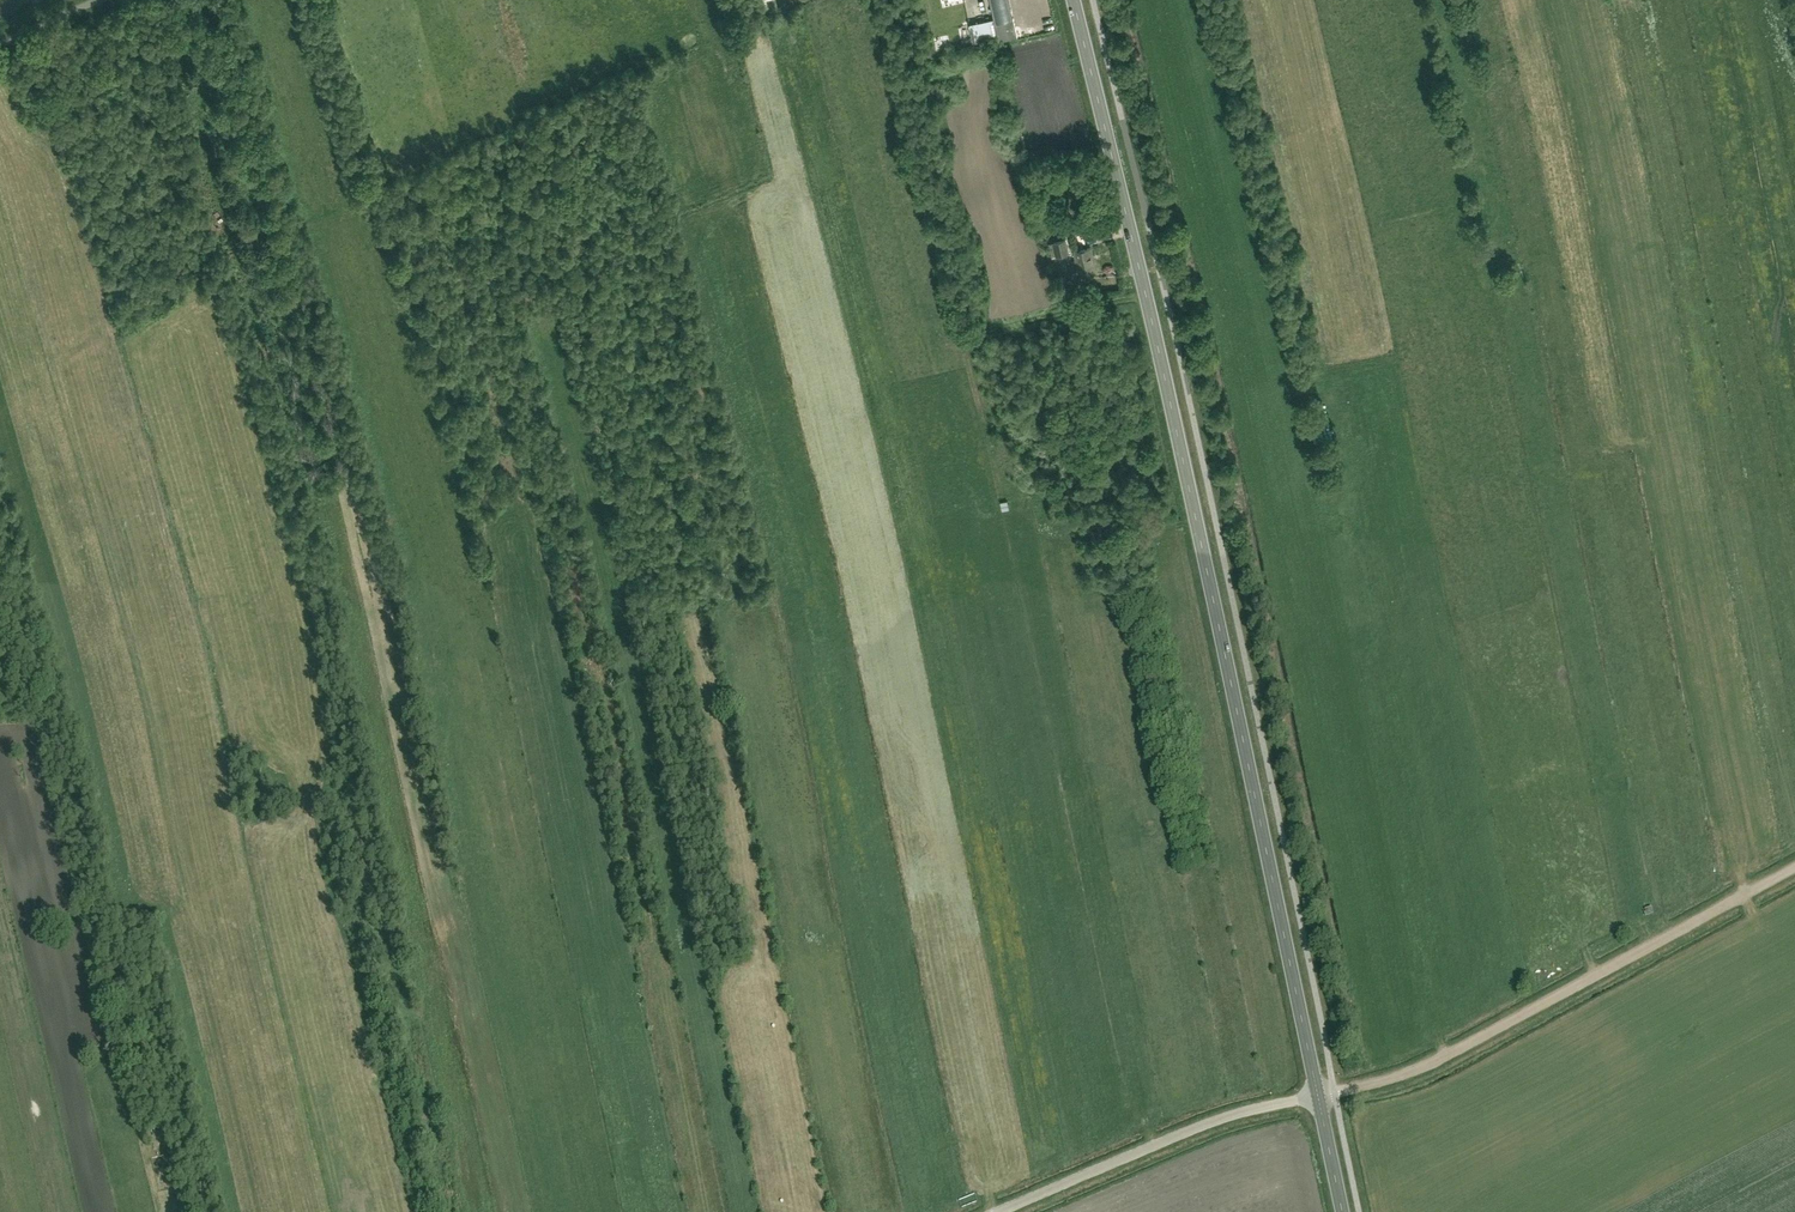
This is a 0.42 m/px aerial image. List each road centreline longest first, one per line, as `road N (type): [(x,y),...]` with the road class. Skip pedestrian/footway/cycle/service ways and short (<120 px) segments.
road 1 (tertiary): [(1318,1096),(1187,477),(1073,0)]
road 2 (track): [(1335,1093),(1427,1067),(1794,868)]
road 3 (unclassified): [(999,1211),(1218,1121),(1318,1096)]

